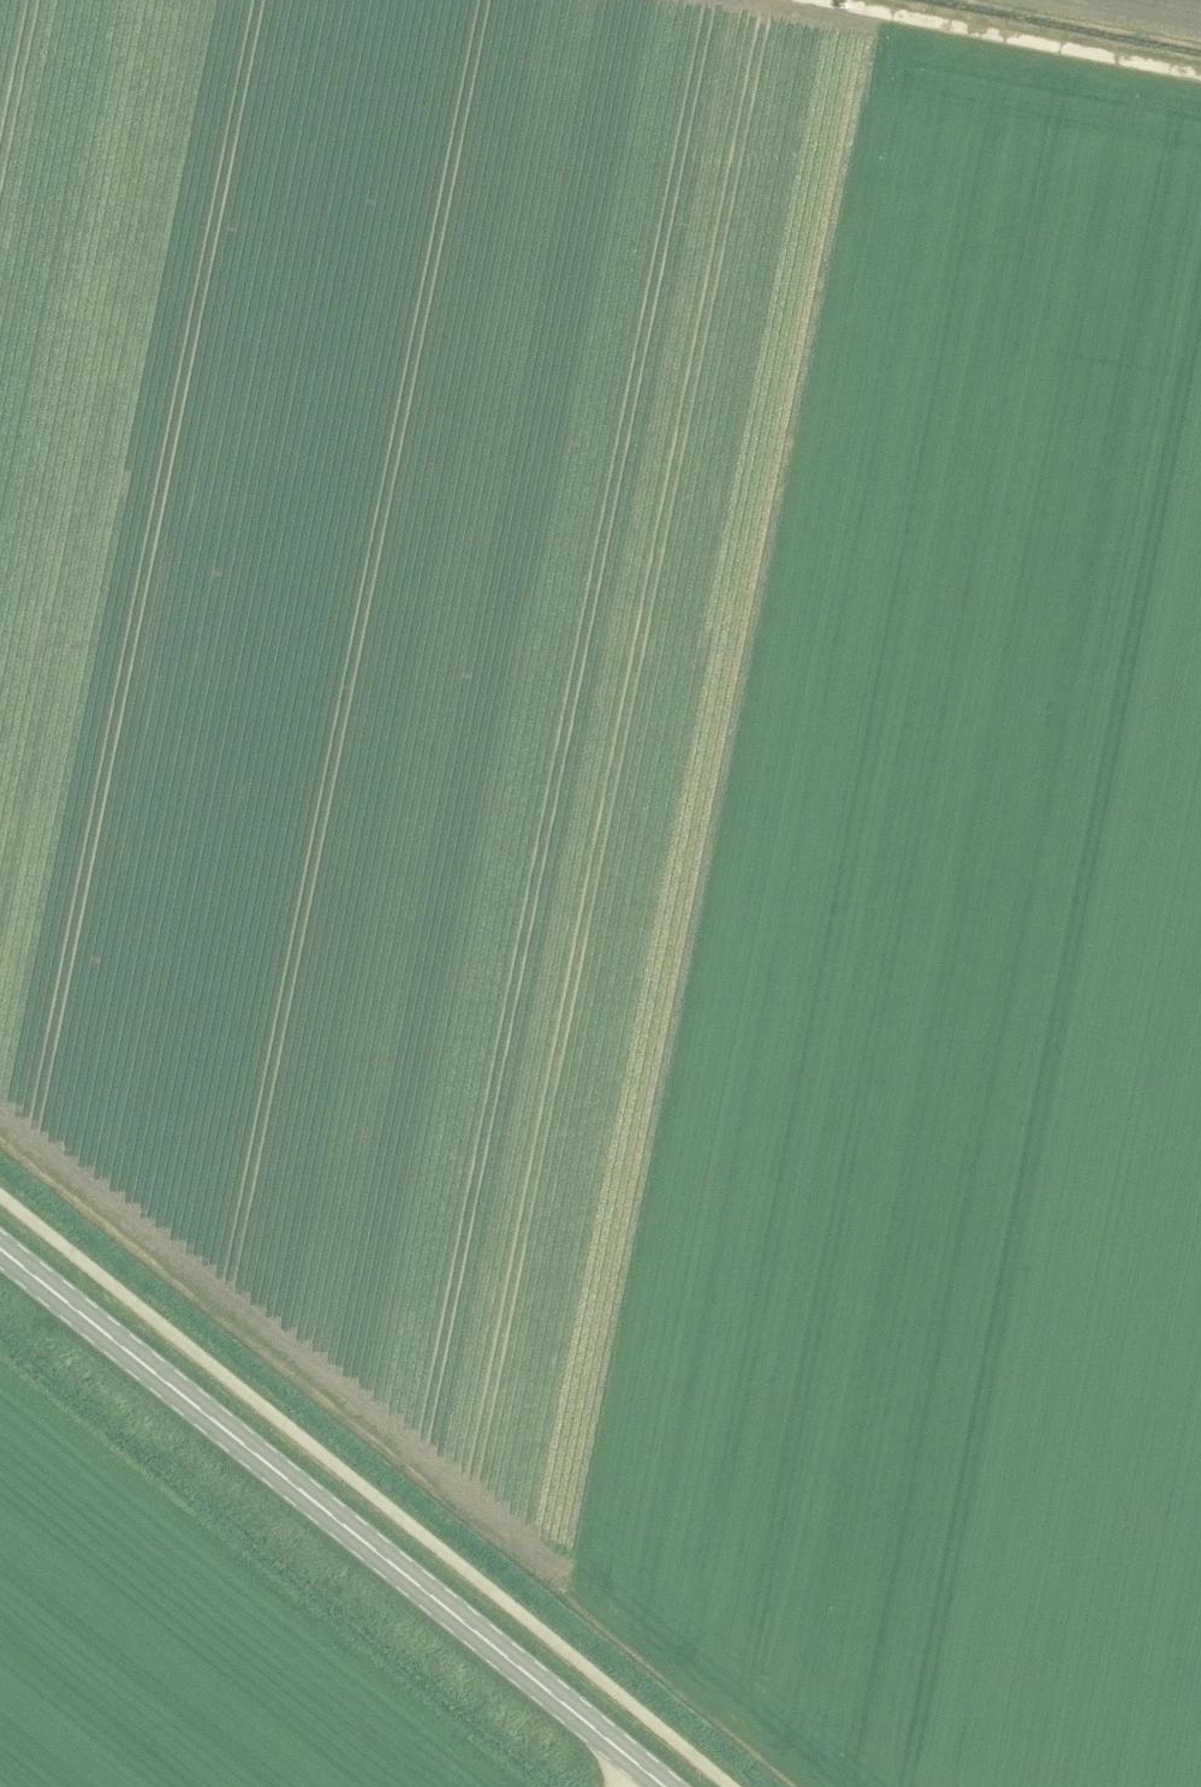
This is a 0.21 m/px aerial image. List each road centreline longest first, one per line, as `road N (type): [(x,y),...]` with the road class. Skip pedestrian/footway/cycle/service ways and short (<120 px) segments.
road 1 (primary): [(658,1786),(0,1251)]

